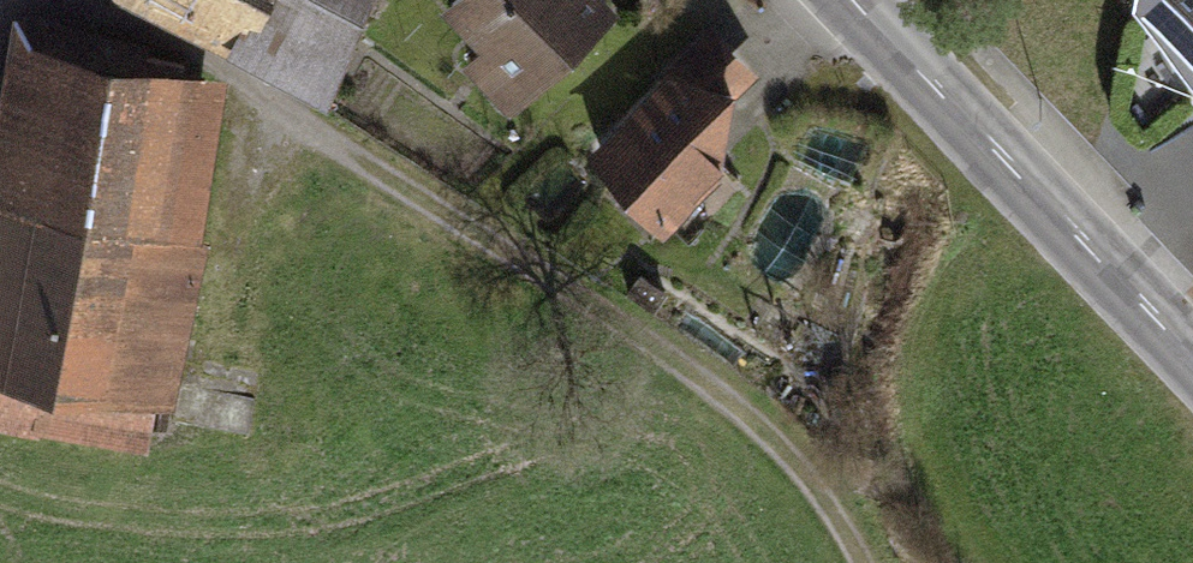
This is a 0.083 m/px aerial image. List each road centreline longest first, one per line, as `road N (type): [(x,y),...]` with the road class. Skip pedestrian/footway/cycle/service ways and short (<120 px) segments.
road 1 (track): [(318,126),(548,262),(782,438),(870,562)]
road 2 (tertiary): [(1192,359),(853,0)]

